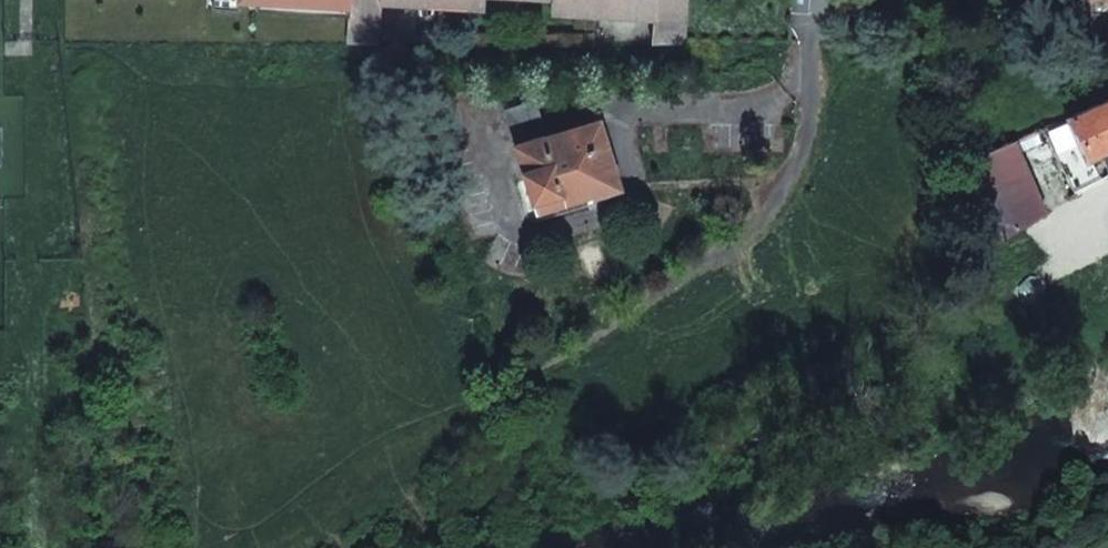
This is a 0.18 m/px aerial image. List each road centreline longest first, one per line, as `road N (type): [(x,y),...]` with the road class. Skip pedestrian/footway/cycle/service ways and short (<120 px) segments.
road 1 (residential): [(817,0),(797,157),(743,227),(540,379)]
road 2 (residential): [(917,403),(1002,261),(1107,194)]

